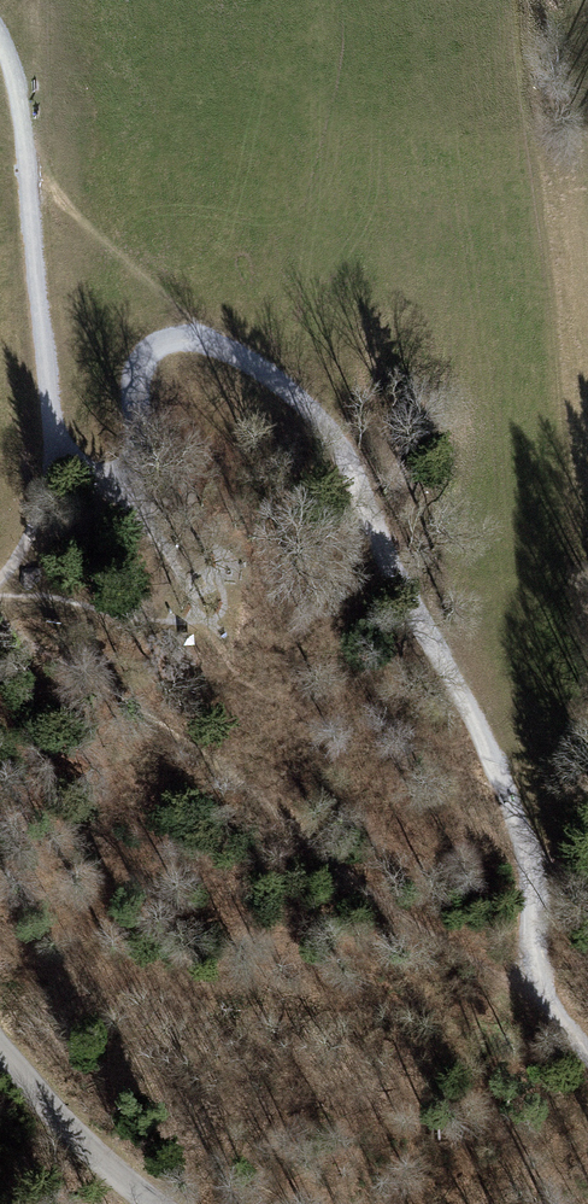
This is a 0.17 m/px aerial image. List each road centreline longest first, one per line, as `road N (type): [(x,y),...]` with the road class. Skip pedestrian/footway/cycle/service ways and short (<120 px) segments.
road 1 (track): [(538,1001),(525,837),(477,719),(391,562),(339,443),(291,393),(213,340)]
road 2 (track): [(0,596),(192,620),(196,605),(185,579),(143,512)]
road 3 (track): [(55,449),(28,163)]
road 4 (track): [(213,340),(172,339),(143,359),(134,446),(143,512)]
road 5 (unclassified): [(161,1203),(73,1132),(0,1048)]
road 6 (track): [(0,578),(33,528),(55,449)]
road 7 (track): [(28,163),(0,39)]

